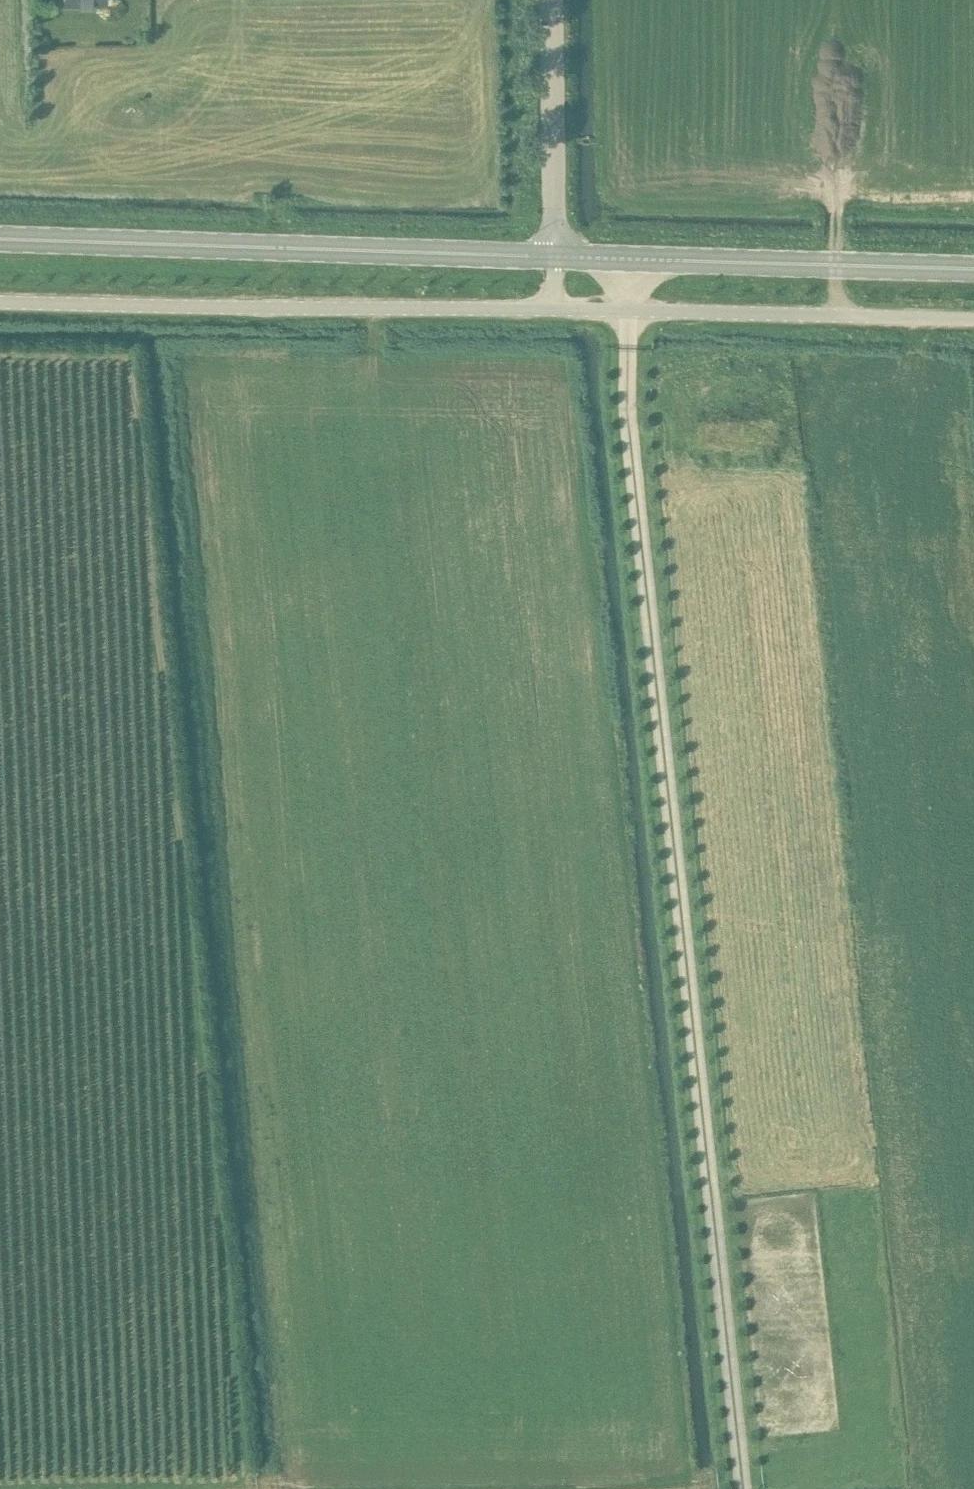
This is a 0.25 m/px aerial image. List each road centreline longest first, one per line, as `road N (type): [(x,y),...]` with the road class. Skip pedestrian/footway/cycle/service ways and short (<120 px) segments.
road 1 (secondary): [(553,257),(0,238)]
road 2 (unclassified): [(0,303),(553,309)]
road 3 (secondary): [(973,268),(553,257)]
road 4 (unclassified): [(553,309),(973,319)]
road 5 (unclassified): [(553,257),(551,0)]

